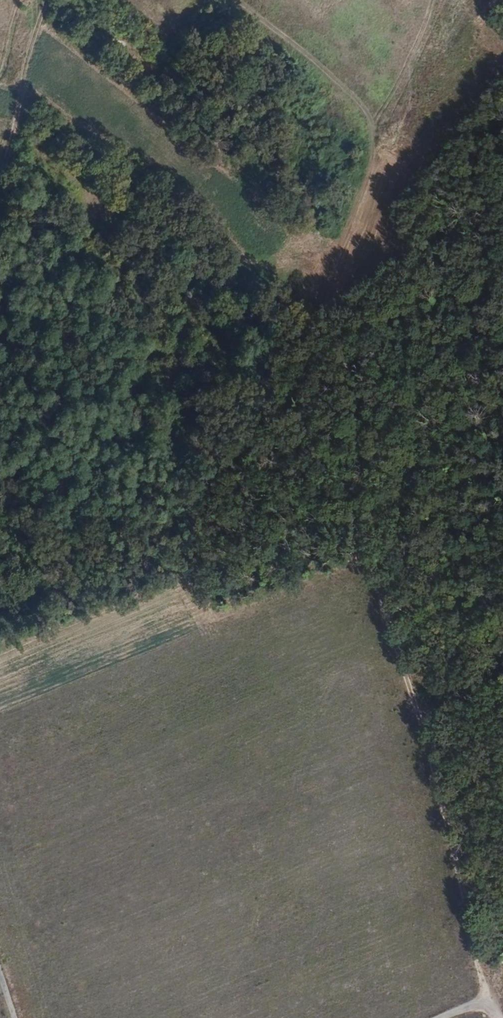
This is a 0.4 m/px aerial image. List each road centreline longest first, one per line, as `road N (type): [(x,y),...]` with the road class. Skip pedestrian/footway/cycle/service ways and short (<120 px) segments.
road 1 (track): [(482,1006),(453,855),(310,354),(336,249),(448,0)]
road 2 (track): [(235,0),(372,115),(371,162)]
road 3 (track): [(49,0),(29,49),(0,185)]

